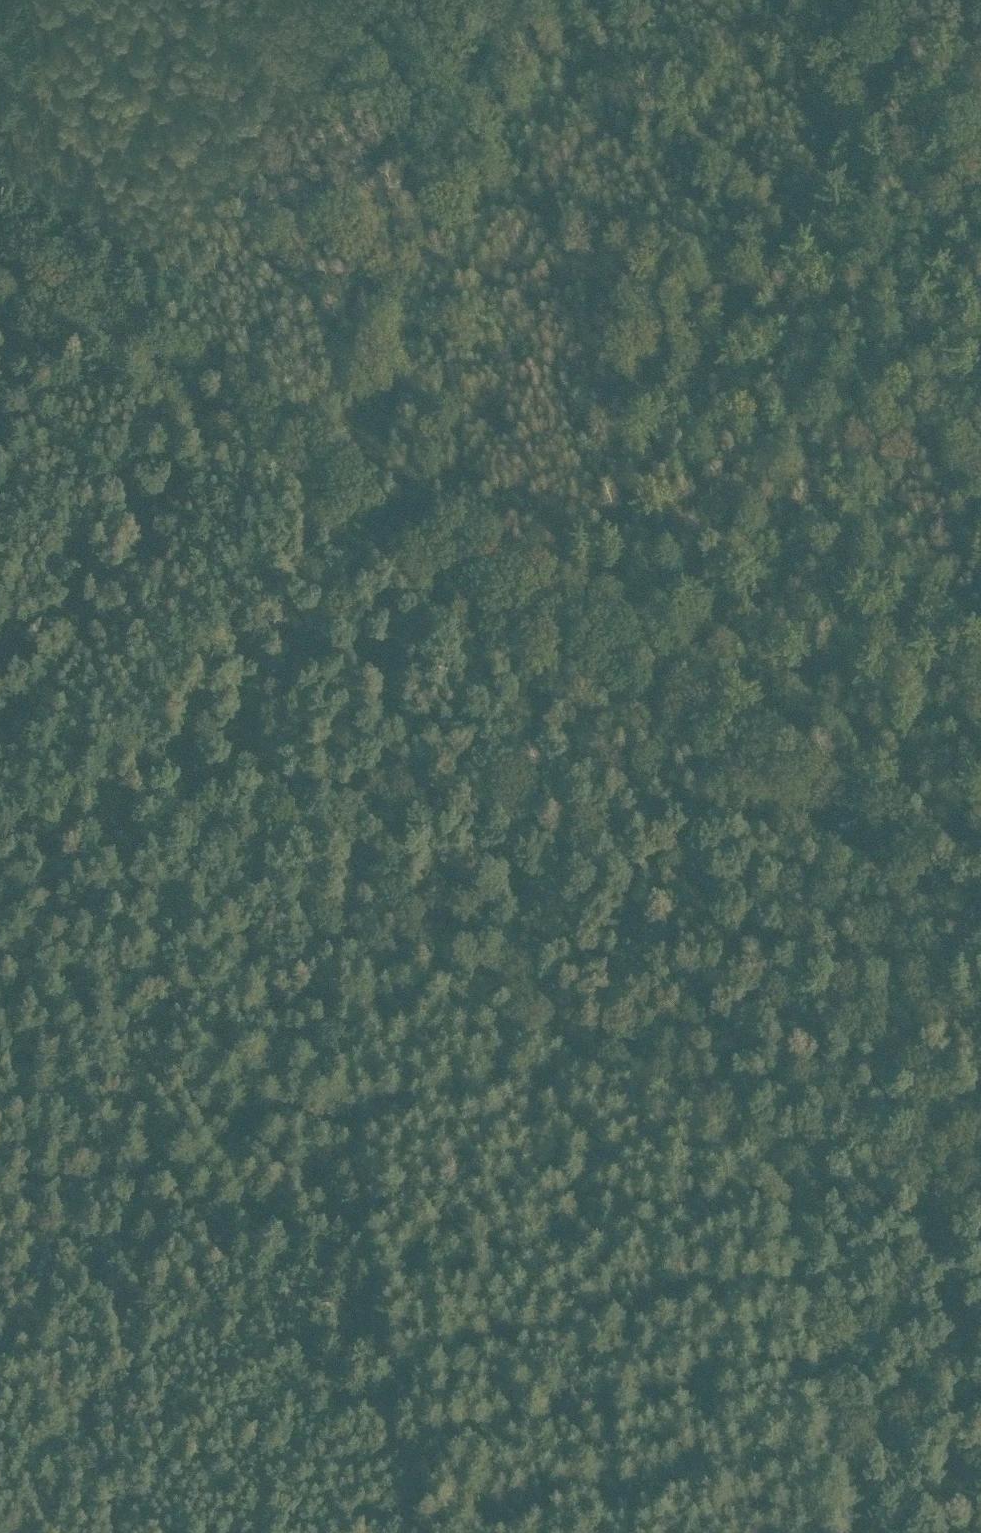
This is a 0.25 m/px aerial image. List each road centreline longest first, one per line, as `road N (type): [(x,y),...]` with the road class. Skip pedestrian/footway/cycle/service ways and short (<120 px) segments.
road 1 (track): [(391,530),(280,729),(221,811),(157,870),(0,962)]
road 2 (track): [(570,651),(980,931)]
road 3 (track): [(0,266),(391,530)]
road 4 (track): [(391,530),(570,651)]

